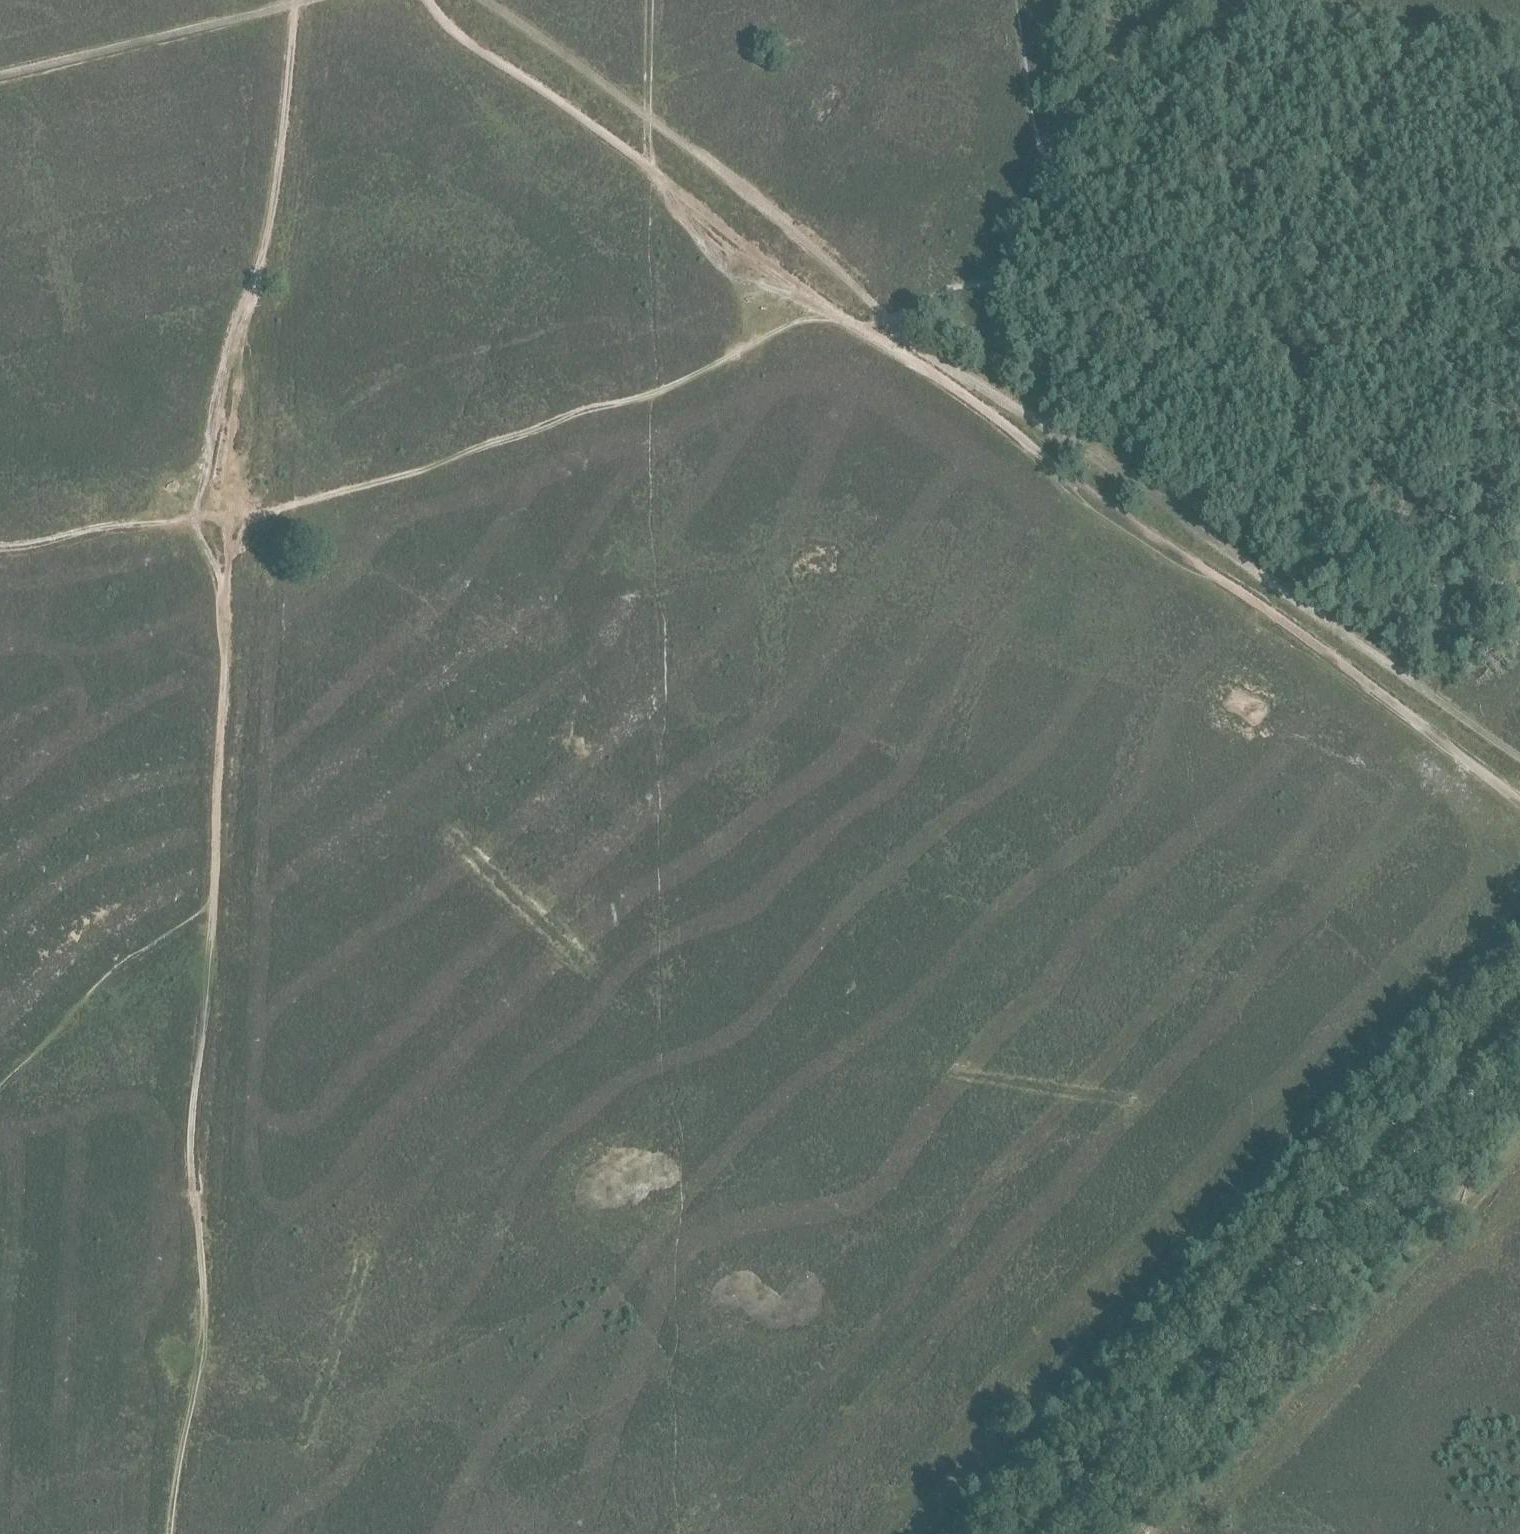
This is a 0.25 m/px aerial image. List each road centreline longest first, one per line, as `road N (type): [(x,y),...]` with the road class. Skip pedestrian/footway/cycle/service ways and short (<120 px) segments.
road 1 (track): [(1048,1533),(1519,1030)]

